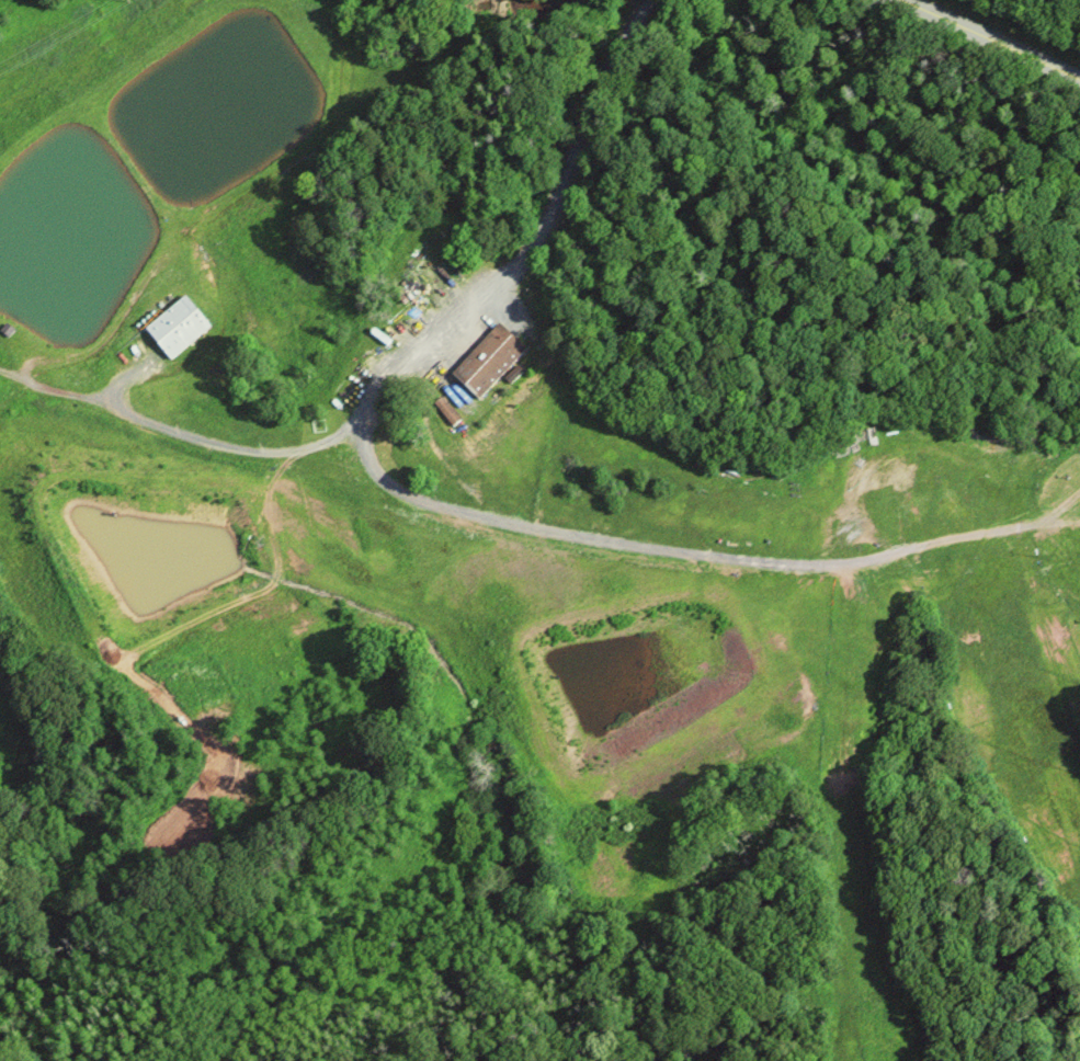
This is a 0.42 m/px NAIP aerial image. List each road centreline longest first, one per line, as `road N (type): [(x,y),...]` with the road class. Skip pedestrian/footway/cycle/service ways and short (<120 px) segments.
road 1 (residential): [(1079,80),(902,0)]

